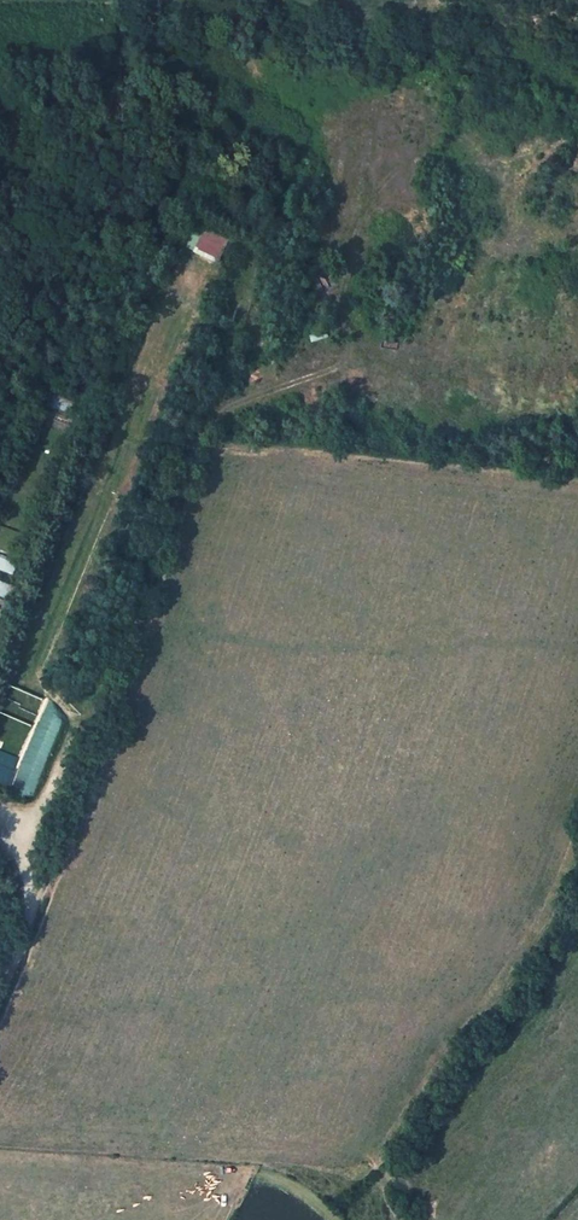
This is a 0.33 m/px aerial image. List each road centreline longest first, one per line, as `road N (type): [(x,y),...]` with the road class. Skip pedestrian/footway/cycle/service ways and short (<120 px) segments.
road 1 (track): [(36,908),(133,660),(147,589),(204,423),(350,362)]
road 2 (track): [(0,817),(21,833),(36,908),(0,995)]

